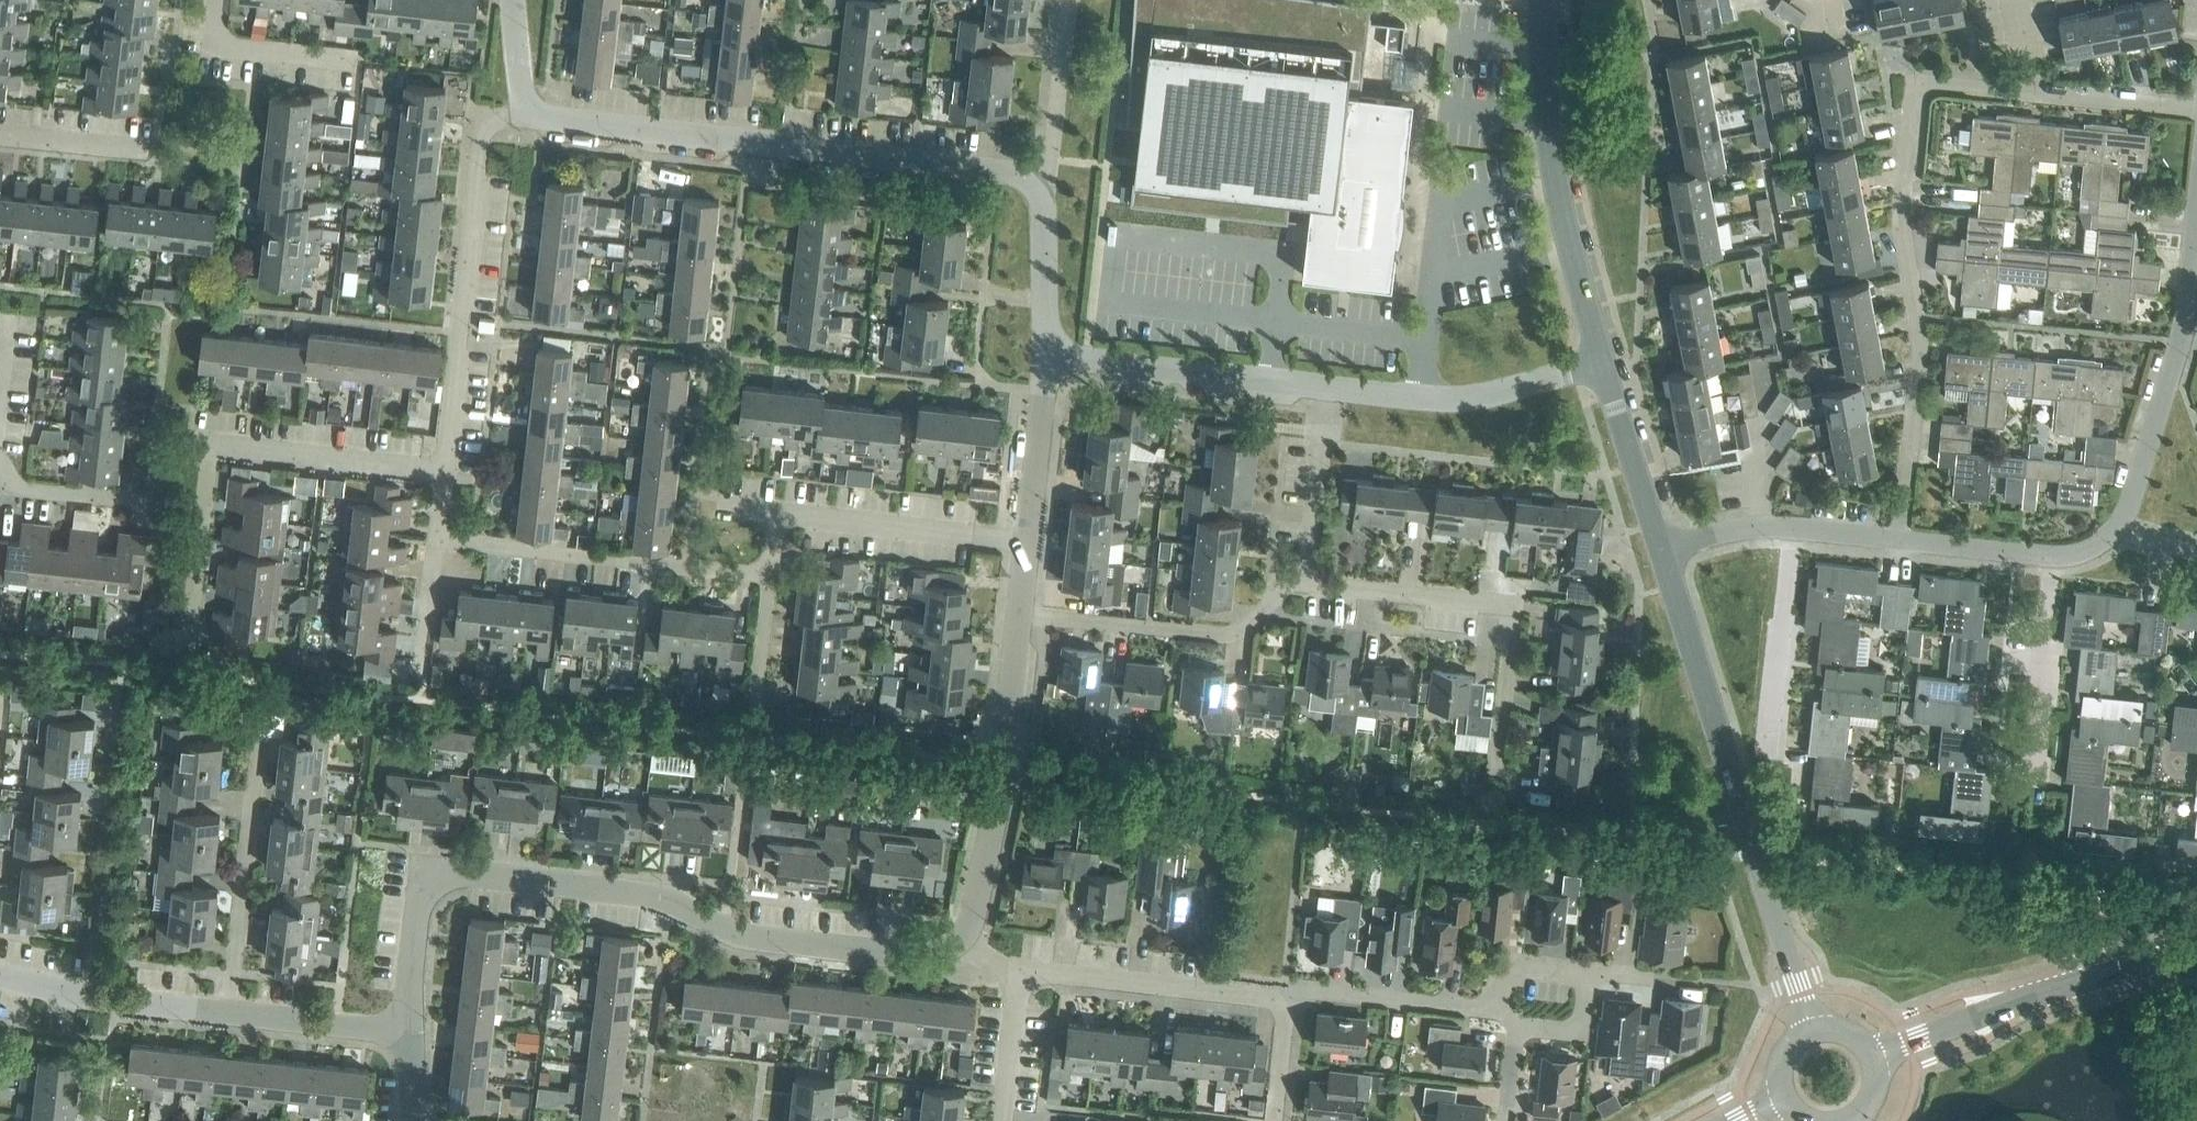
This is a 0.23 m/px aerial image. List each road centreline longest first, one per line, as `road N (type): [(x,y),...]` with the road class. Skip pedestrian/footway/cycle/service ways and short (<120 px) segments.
road 1 (residential): [(1900,536),(1922,348),(1901,208),(1912,83),(2196,109)]
road 2 (residential): [(414,1033),(410,977),(424,865),(670,899),(746,936),(898,954),(934,955),(959,941)]
road 3 (residential): [(525,118),(1005,168),(1042,197)]
road 4 (tertiary): [(1814,1032),(1662,551)]
road 5 (residential): [(182,637),(207,442),(447,473)]
road 6 (residential): [(447,473),(488,127),(525,118)]
road 7 (tertiary): [(1600,361),(1555,180),(1541,0)]
road 8 (tertiary): [(1876,1059),(2023,1002),(2196,949)]
road 9 (residential): [(959,941),(976,914),(1004,766),(1019,612)]
road 10 (residential): [(769,579),(436,546)]
road 11 (residential): [(1308,581),(1224,635),(1019,612)]
road 12 (residential): [(227,1017),(254,736)]
road 13 (residential): [(1048,351),(1328,385)]
road 14 (residential): [(1328,385),(1477,397),(1600,361)]
road 15 (residential): [(1021,977),(1031,971),(1285,998)]
road 16 (residential): [(1029,541),(777,513)]
road 17 (residential): [(227,1017),(0,978)]
road 18 (residential): [(1767,745),(1786,527)]
road 19 (residential): [(2119,530),(2183,326)]
road 20 (residential): [(1512,604),(1308,581)]
road 21 (residential): [(2026,757),(2056,555)]
road 22 (residential): [(1484,1009),(1318,991),(1285,998)]
road 23 (tertiary): [(1662,551),(1600,361)]
road 24 (residential): [(1042,197),(1071,0)]
road 25 (residential): [(1308,581),(1328,385)]
road 26 (residential): [(1029,541),(1048,351)]
road 27 (residential): [(414,1033),(227,1017)]
road 28 (residential): [(335,61),(216,43),(221,0)]
road 29 (residential): [(2056,555),(1900,536)]
road 30 (residential): [(147,501),(11,486),(0,472)]
road 31 (residential): [(1042,197),(1048,351)]
road 32 (residential): [(1021,977),(1002,1120)]
road 33 (residential): [(143,144),(0,129)]
road 34 (residential): [(754,707),(769,579)]
road 35 (residential): [(1786,527),(1725,531),(1662,551)]
road 36 (residential): [(1270,1120),(1285,998)]
road 37 (residential): [(1518,1027),(1578,1033),(1584,972)]
road 38 (residential): [(1584,972),(1521,965),(1484,1009)]

